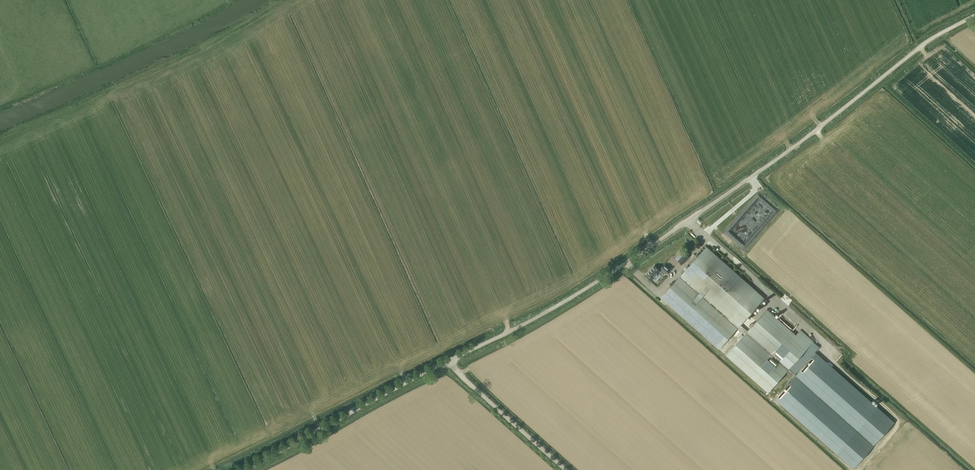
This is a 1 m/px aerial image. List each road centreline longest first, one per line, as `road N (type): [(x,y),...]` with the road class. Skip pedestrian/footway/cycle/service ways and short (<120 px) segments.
road 1 (unclassified): [(448,362),(653,245),(974,16)]
road 2 (unclassified): [(240,469),(448,362)]
road 3 (unclassified): [(563,469),(448,362)]

